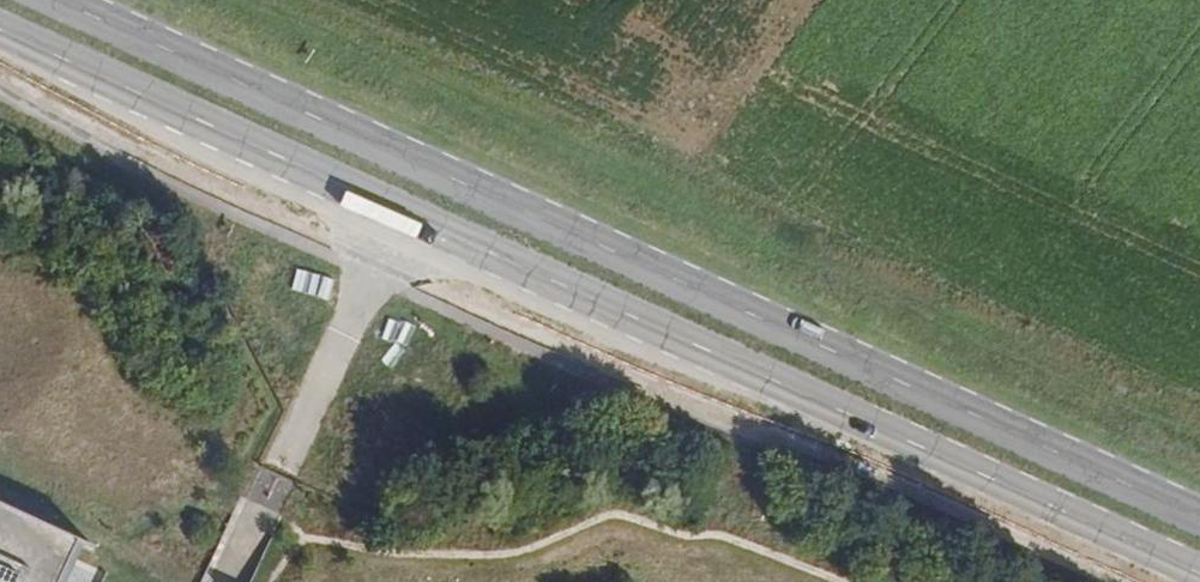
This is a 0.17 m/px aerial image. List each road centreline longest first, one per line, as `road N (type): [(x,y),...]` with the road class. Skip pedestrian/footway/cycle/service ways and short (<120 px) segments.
road 1 (primary): [(0,32),(1199,576)]
road 2 (primary): [(1199,515),(55,0)]

